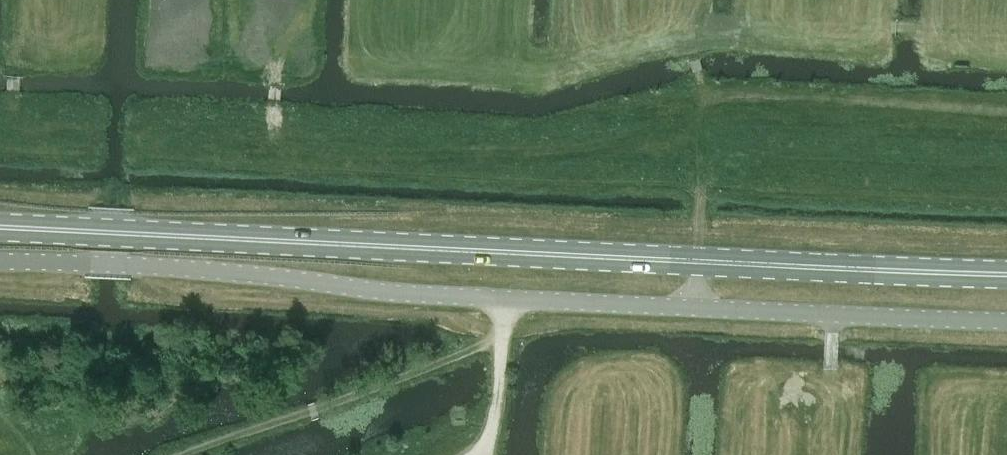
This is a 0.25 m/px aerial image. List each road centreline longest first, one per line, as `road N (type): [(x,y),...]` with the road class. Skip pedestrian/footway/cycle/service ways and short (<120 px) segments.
road 1 (primary): [(0,226),(1006,273)]
road 2 (unclassified): [(1006,318),(501,296)]
road 3 (unclassified): [(501,296),(227,266),(0,259)]
road 4 (track): [(497,340),(418,362),(187,454)]

